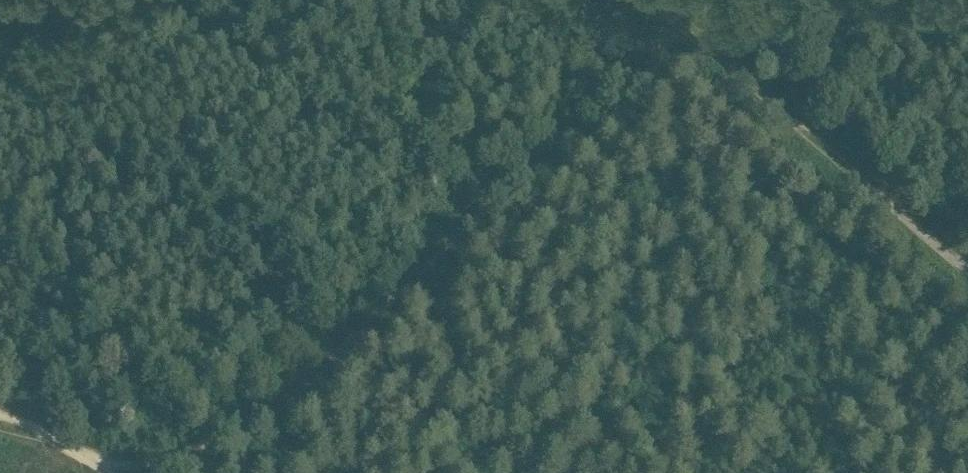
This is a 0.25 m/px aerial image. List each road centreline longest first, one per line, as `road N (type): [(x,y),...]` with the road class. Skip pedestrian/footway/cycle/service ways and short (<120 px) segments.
road 1 (track): [(104,470),(172,449),(358,317),(678,0)]
road 2 (track): [(650,0),(967,275)]

